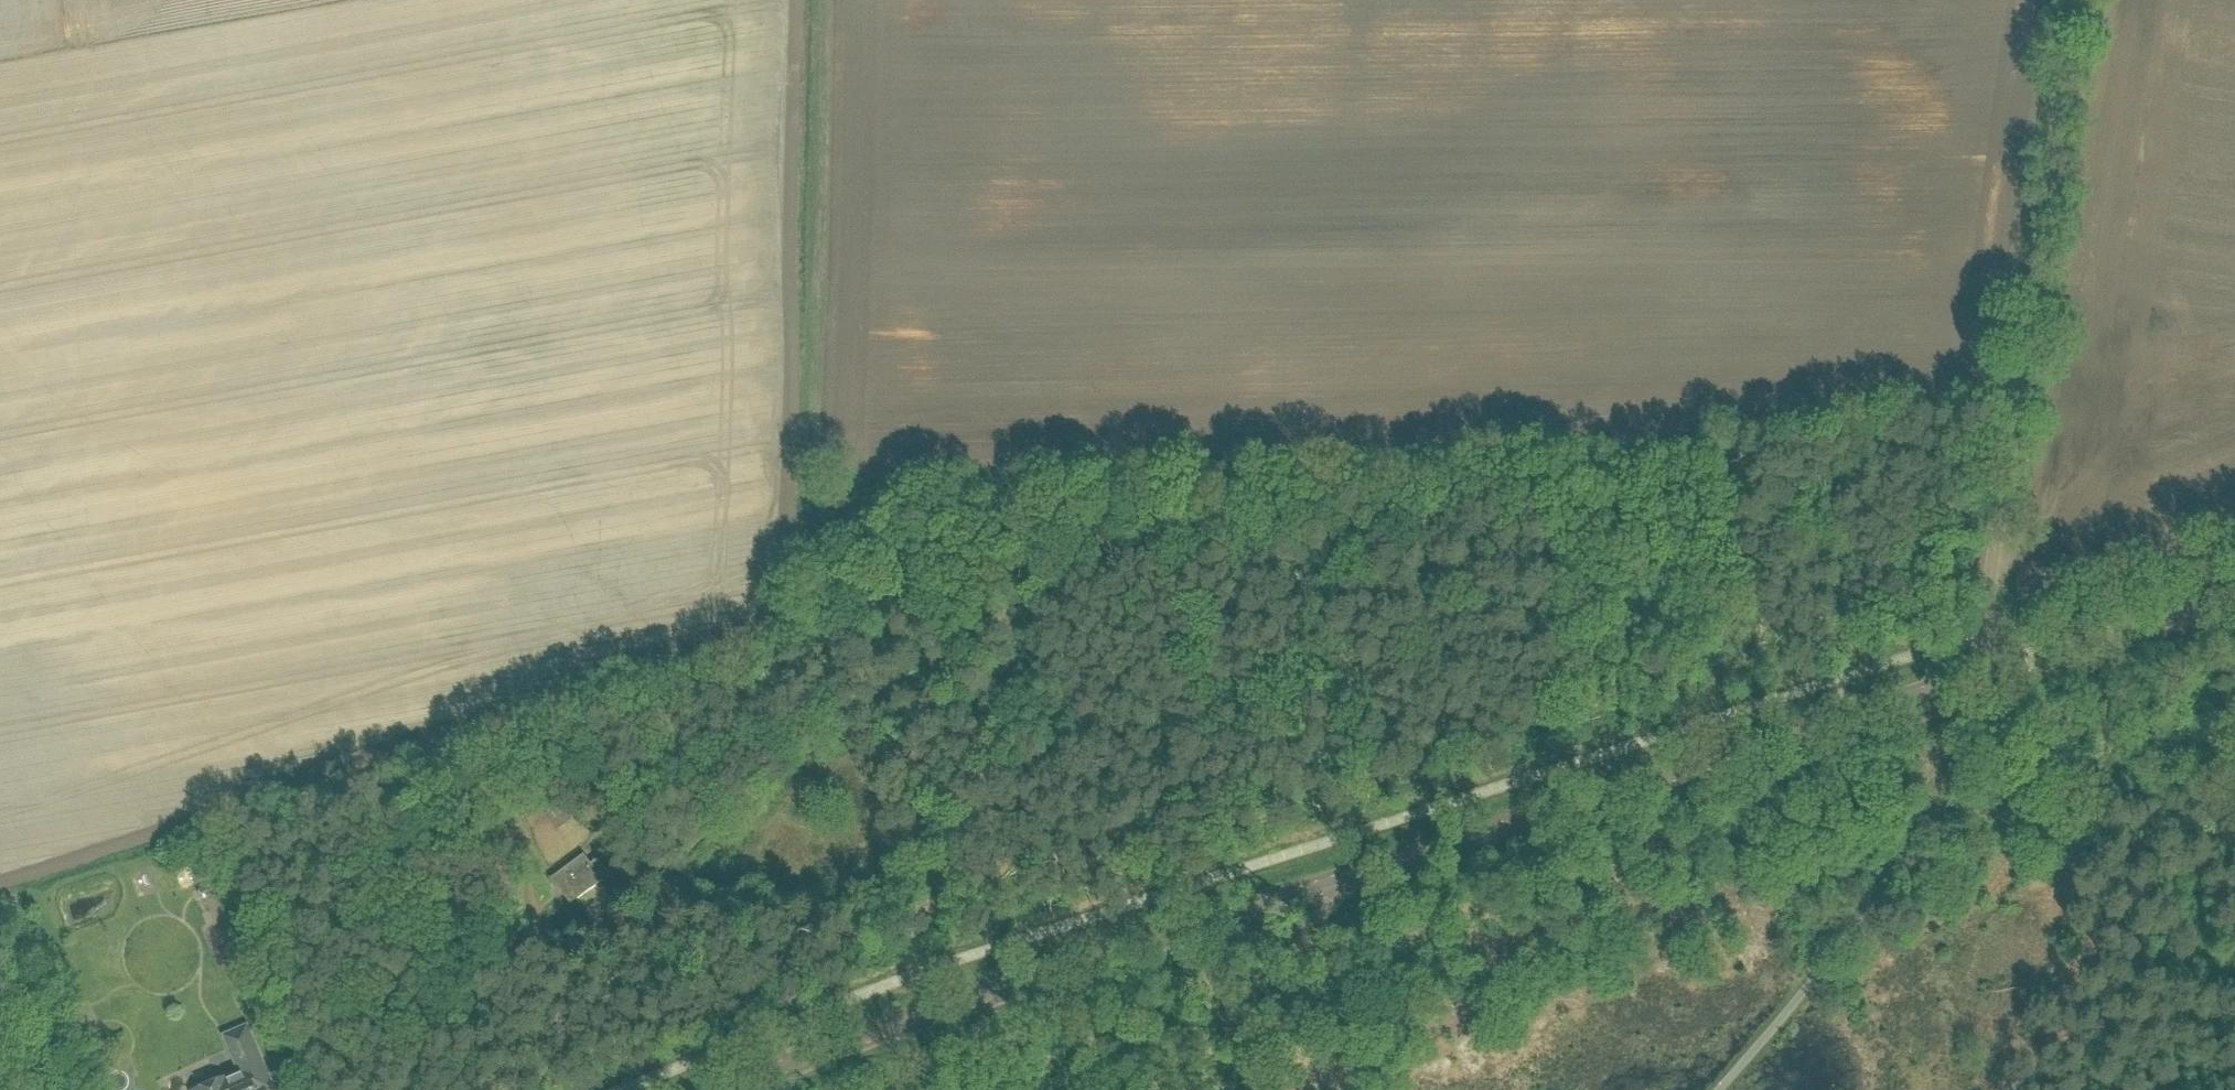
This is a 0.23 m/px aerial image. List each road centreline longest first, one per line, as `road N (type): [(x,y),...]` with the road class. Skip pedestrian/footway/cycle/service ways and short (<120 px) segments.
road 1 (tertiary): [(727,1089),(967,1001),(1987,674)]
road 2 (unclassified): [(1987,674),(1991,576),(2080,0)]
road 3 (tertiary): [(1987,674),(2234,595)]
road 4 (track): [(1202,956),(1250,1089)]

